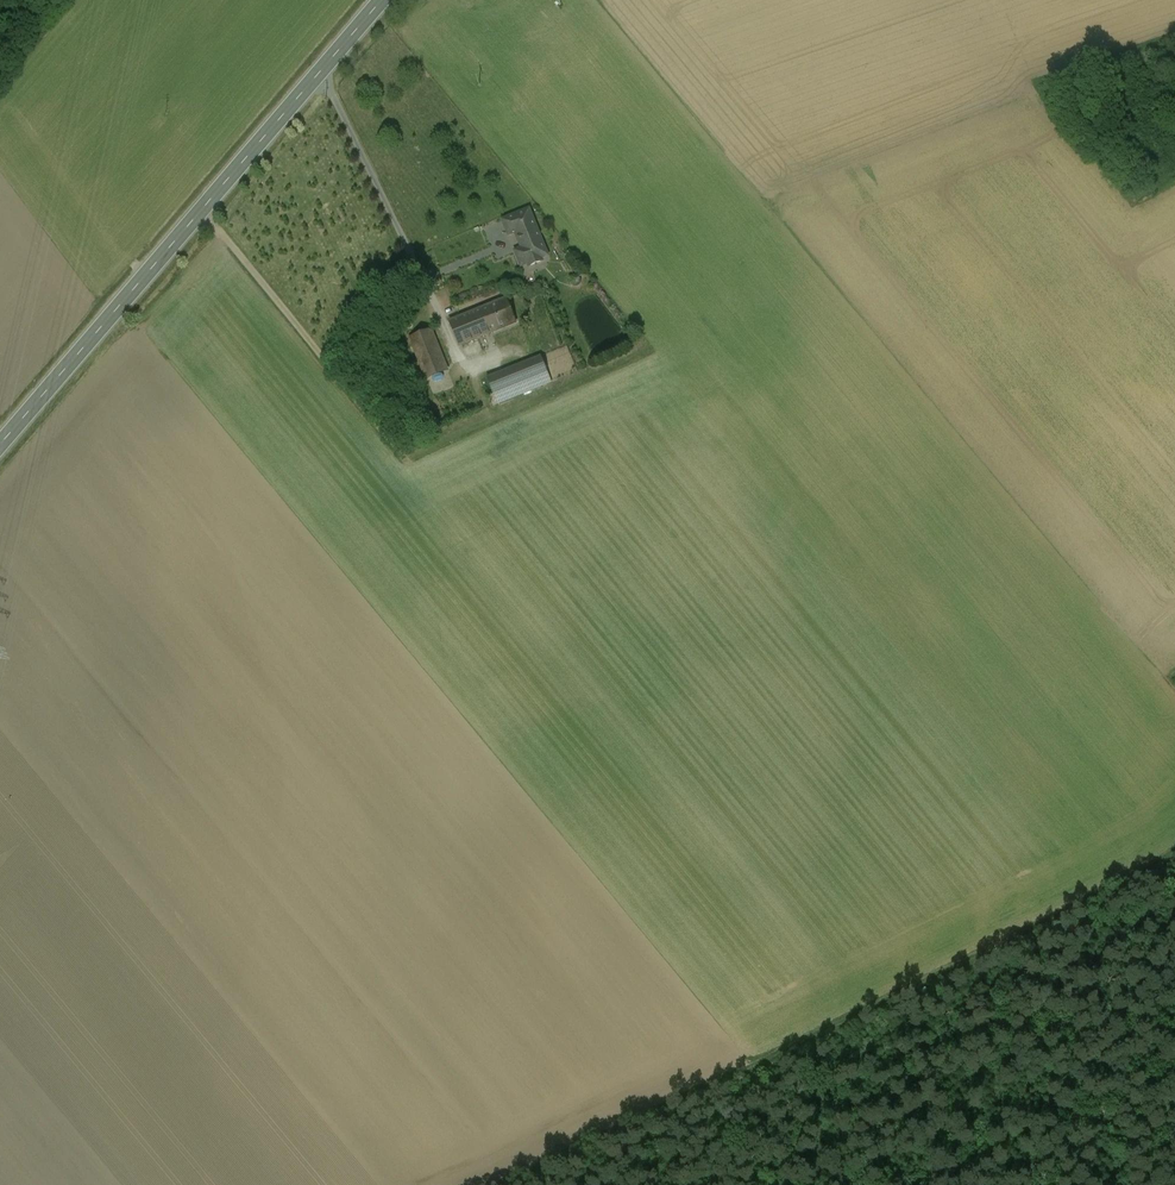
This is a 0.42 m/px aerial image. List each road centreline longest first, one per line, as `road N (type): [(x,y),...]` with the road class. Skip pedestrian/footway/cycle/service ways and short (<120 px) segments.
road 1 (track): [(516,1184),(1174,855)]
road 2 (secondary): [(383,0),(0,444)]
road 3 (track): [(1016,97),(1174,38)]

